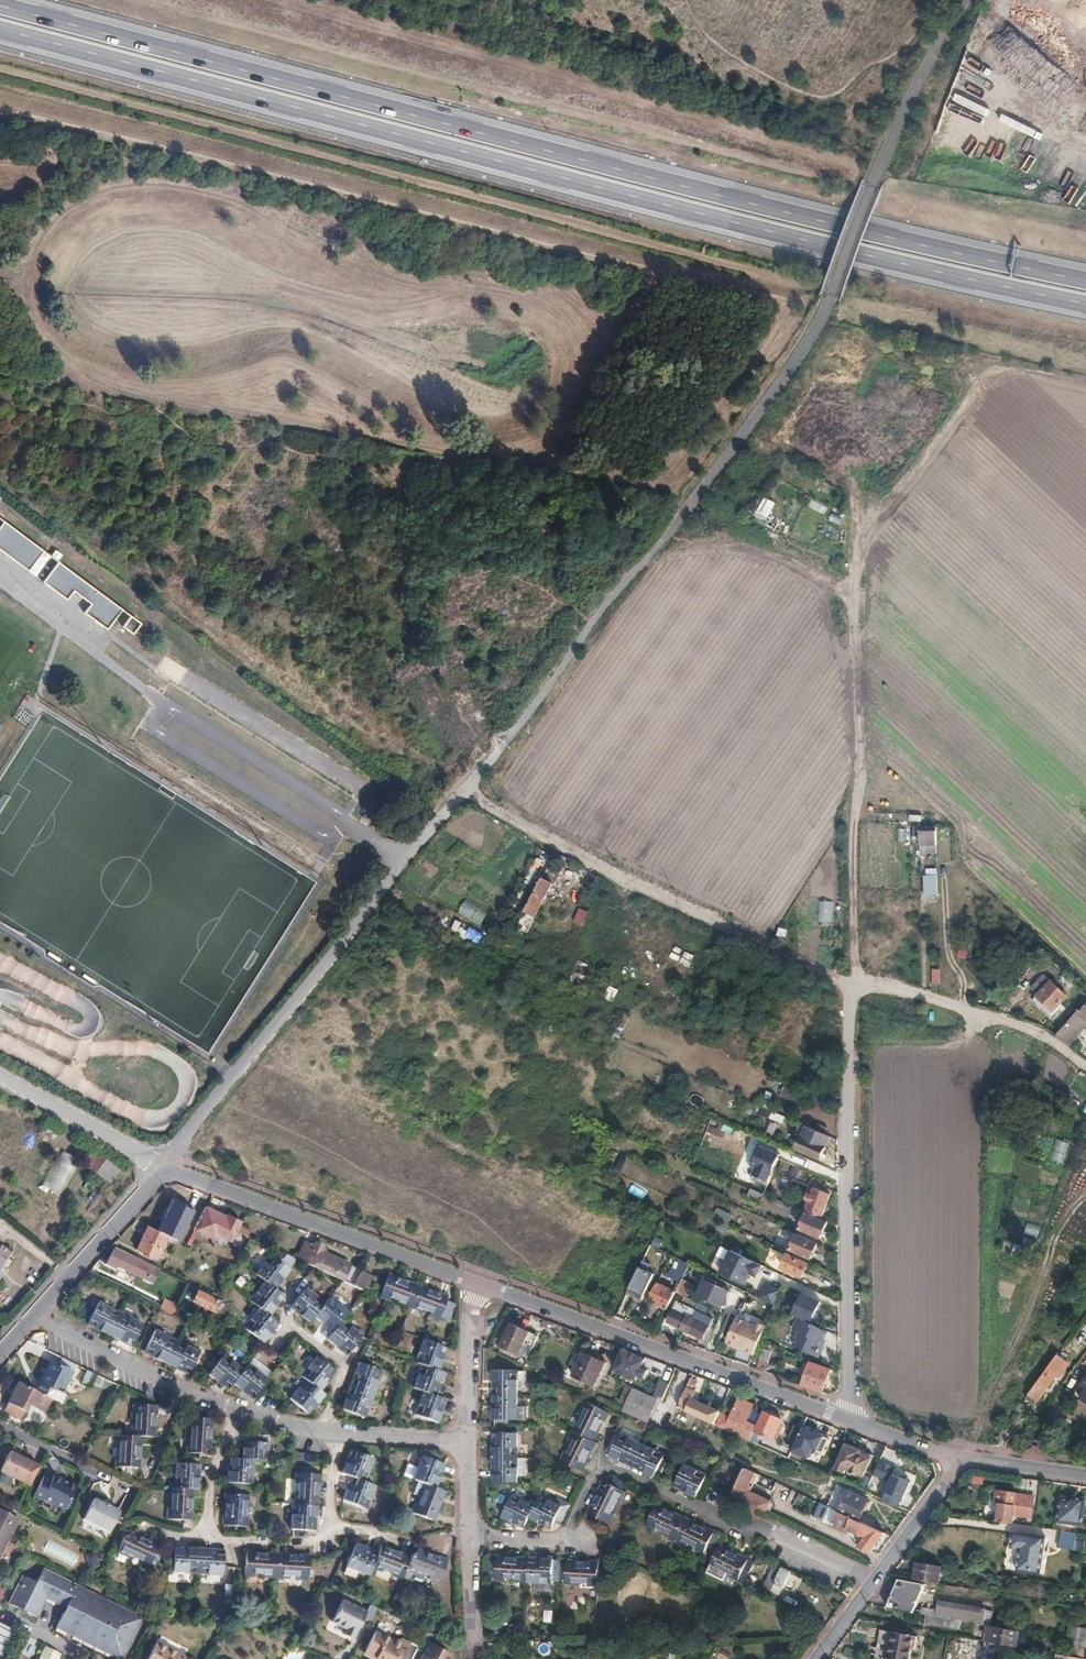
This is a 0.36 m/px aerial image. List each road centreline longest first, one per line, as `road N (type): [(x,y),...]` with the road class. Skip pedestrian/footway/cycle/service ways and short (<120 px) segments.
road 1 (motorway): [(1085,283),(0,10)]
road 2 (motorway): [(0,35),(852,254),(1085,304)]
road 3 (track): [(696,497),(123,397),(94,387),(62,360),(0,275)]
road 4 (track): [(463,793),(783,958),(849,985),(872,977),(998,1020),(1049,1041),(1085,1069)]
road 5 (residential): [(849,985),(848,1418)]
road 6 (residential): [(474,1284),(848,1418)]
road 7 (residential): [(170,1173),(474,1284)]
road 8 (residential): [(874,1582),(746,1518),(731,1521),(604,1469)]
road 9 (residential): [(170,1173),(141,1148),(129,1150),(0,1078)]
road 10 (residential): [(170,1173),(155,1178),(34,1313)]
road 11 (residential): [(604,1469),(567,1542),(468,1545)]
road 12 (residential): [(183,1391),(34,1313)]
road 13 (residential): [(293,1296),(293,1325),(337,1355),(341,1367),(312,1431)]
road 14 (residential): [(474,1284),(465,1447)]
road 15 (residential): [(874,1582),(962,1459)]
road 16 (residential): [(465,1447),(333,1436)]
road 17 (residential): [(244,1413),(215,1465),(209,1537)]
road 18 (residential): [(962,1459),(1085,1477)]
road 19 (residential): [(209,1537),(308,1543),(328,1530)]
road 20 (residential): [(848,1418),(962,1459)]

